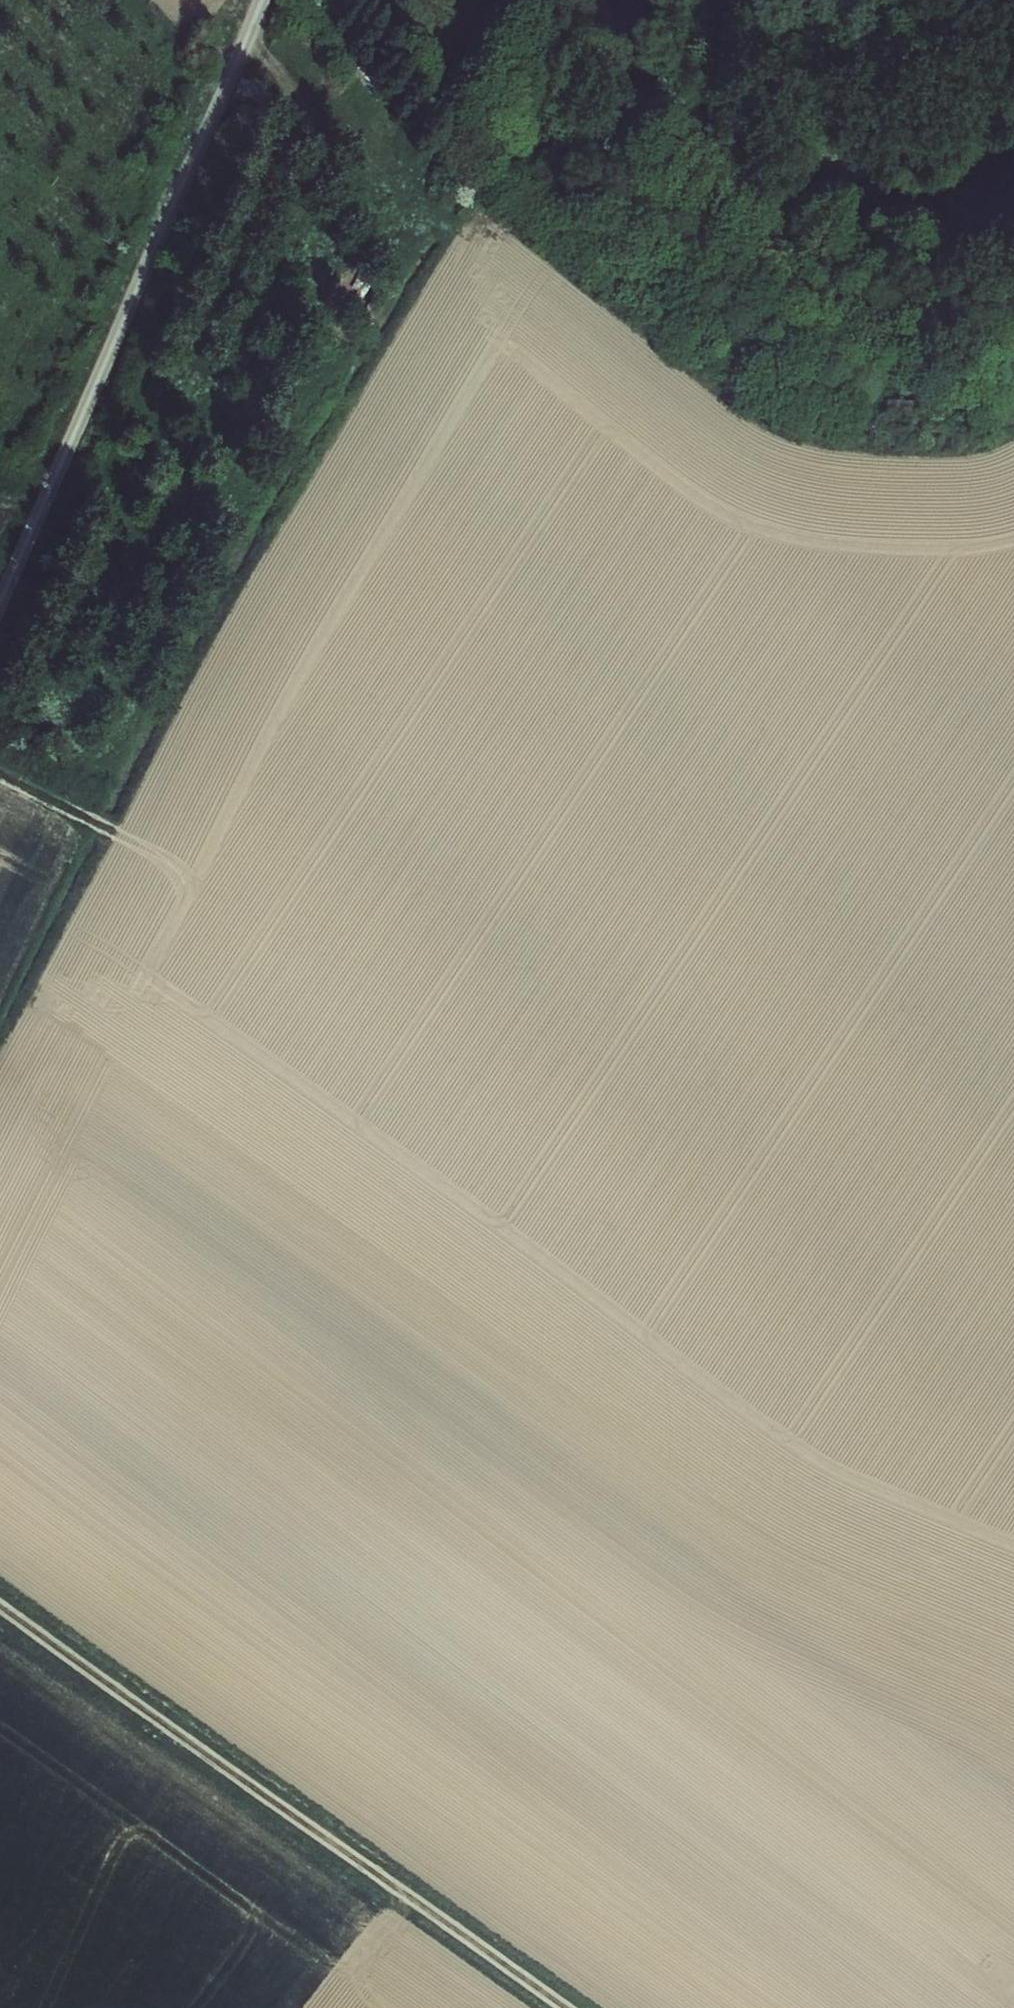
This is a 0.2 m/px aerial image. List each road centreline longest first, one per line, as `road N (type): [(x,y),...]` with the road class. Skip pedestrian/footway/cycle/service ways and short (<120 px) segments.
road 1 (track): [(562,2007),(0,1606)]
road 2 (unclassified): [(0,604),(264,0)]

